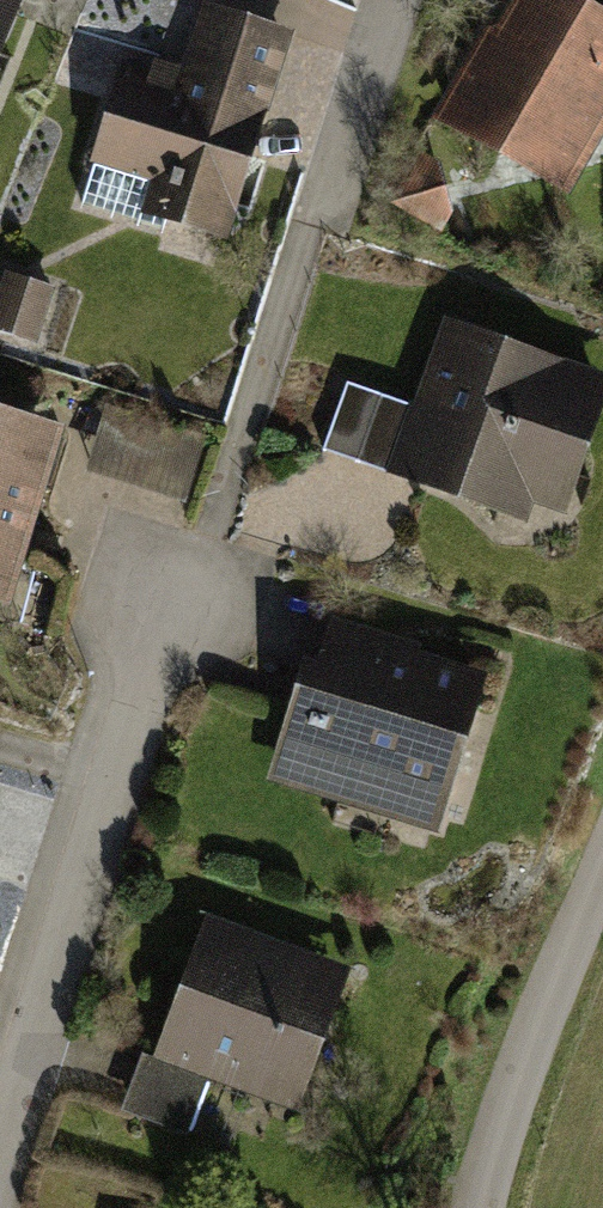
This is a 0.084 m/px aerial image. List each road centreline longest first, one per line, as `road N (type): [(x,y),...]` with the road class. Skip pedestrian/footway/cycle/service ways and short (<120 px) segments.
road 1 (residential): [(206,530),(172,600),(0,1117)]
road 2 (unclassified): [(602,851),(492,1129),(480,1207)]
road 3 (residential): [(387,0),(326,201)]

